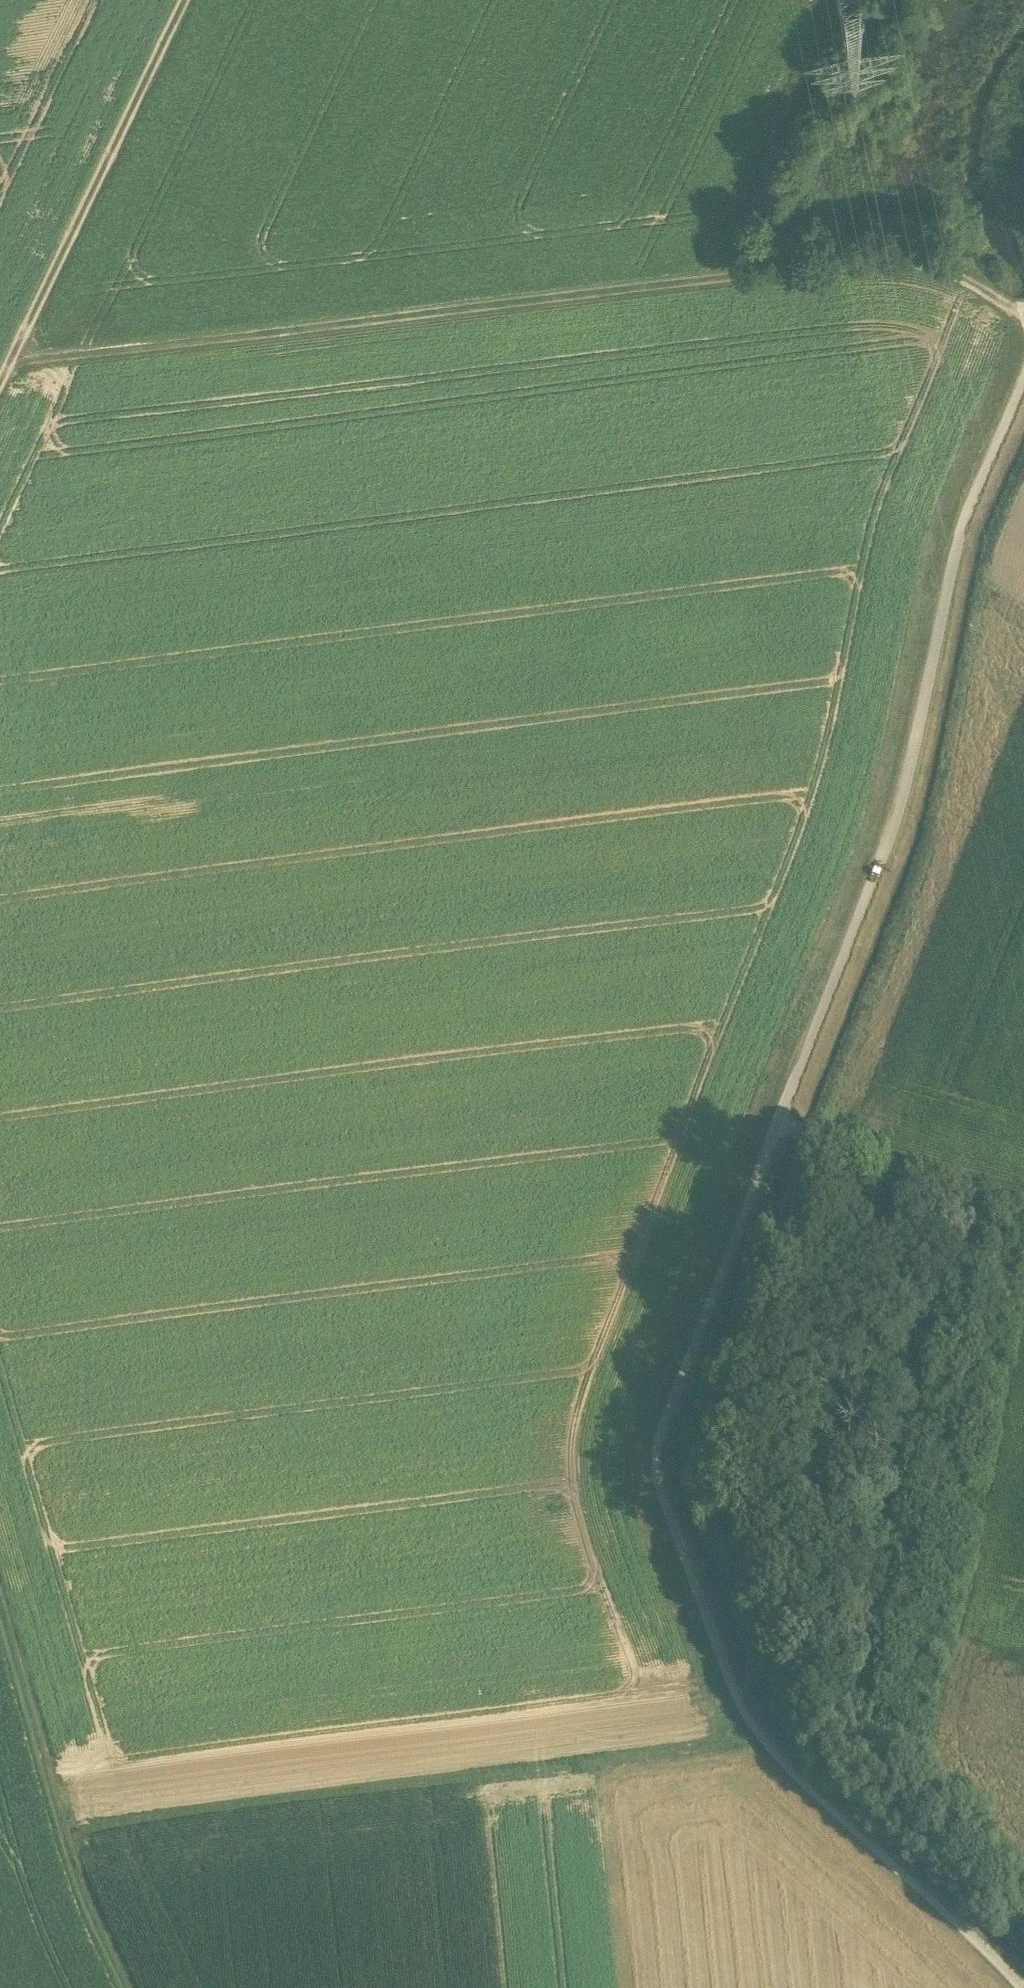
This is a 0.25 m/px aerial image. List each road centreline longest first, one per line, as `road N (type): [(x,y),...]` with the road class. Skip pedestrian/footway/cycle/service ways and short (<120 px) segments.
road 1 (track): [(1023,379),(948,571),(897,822),(655,1467),(747,1720),(1020,1987)]
road 2 (track): [(6,366),(887,262),(946,273),(1023,317)]
road 3 (track): [(761,1738),(63,1835)]
road 4 (track): [(182,0),(0,378)]
road 5 (track): [(127,1987),(69,1858),(0,1609)]

